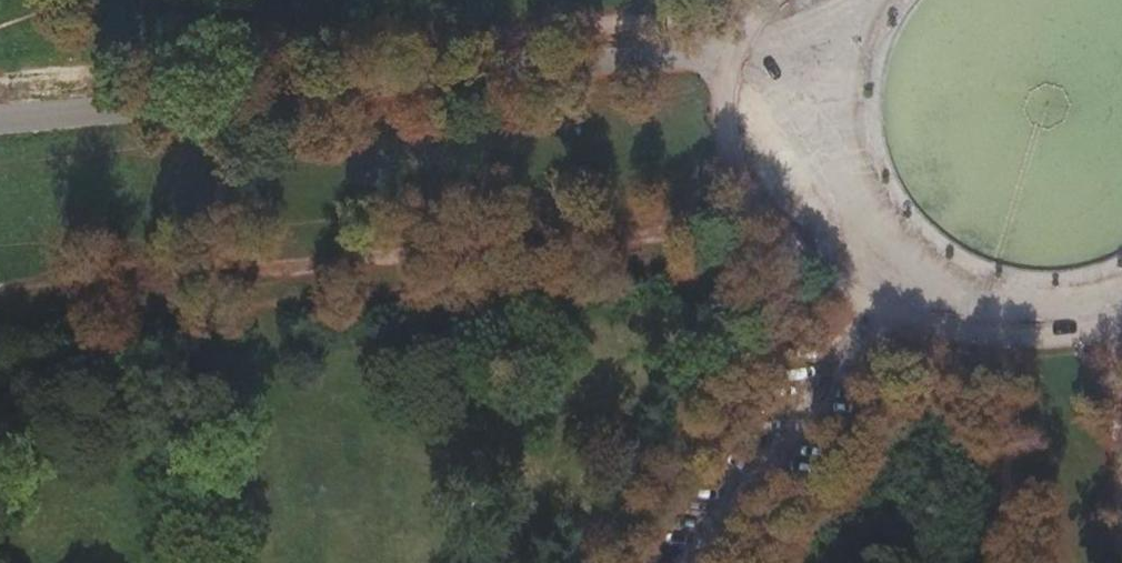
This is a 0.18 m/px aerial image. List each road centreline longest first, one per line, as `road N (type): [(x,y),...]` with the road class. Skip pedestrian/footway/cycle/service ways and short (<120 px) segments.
road 1 (track): [(847,210),(0,292)]
road 2 (unclassified): [(841,28),(0,119)]
road 3 (unclassified): [(841,28),(824,120),(830,166),(847,210),(894,272),(937,303),(987,322),(1047,329),(1121,312)]
road 4 (track): [(1106,319),(1120,562)]
road 5 (track): [(1001,562),(987,322)]

